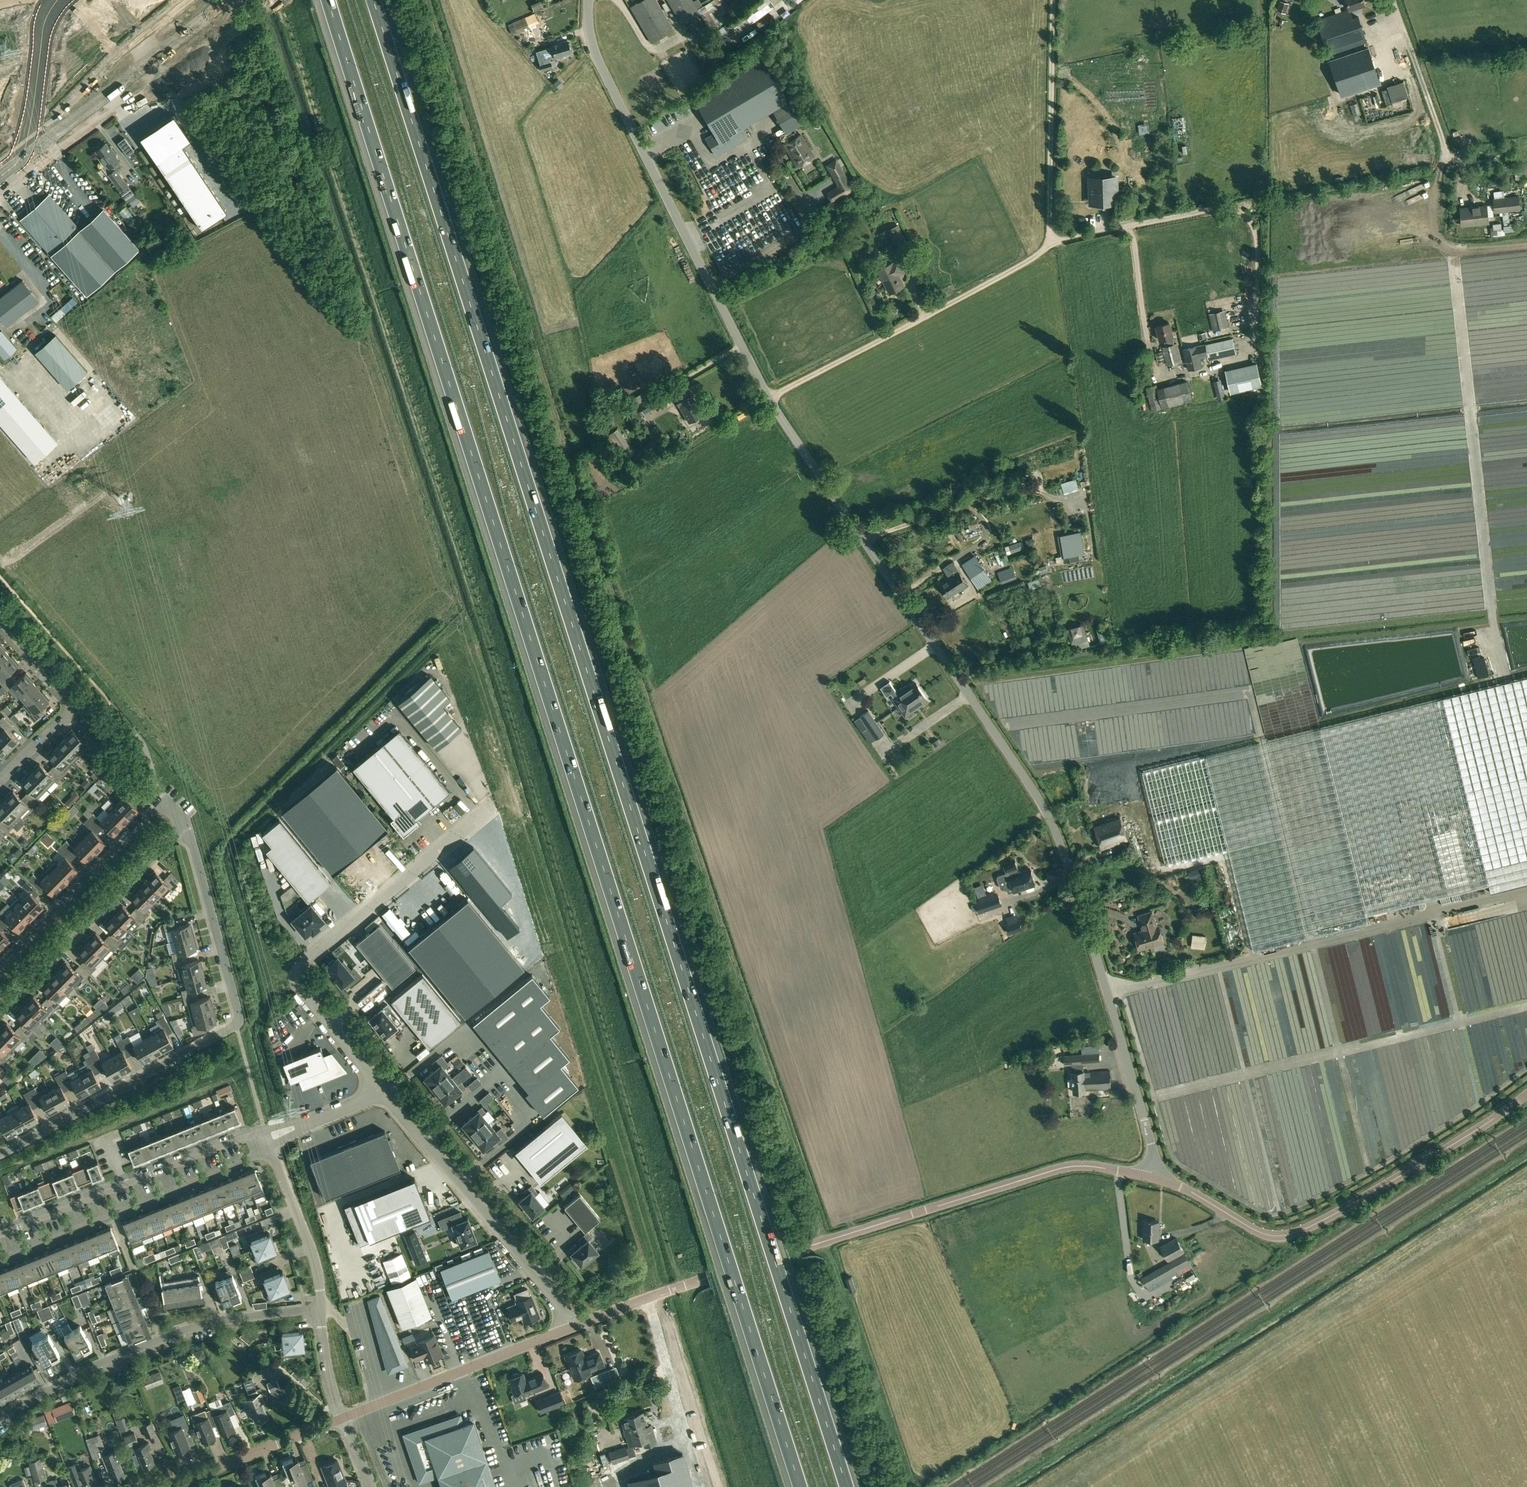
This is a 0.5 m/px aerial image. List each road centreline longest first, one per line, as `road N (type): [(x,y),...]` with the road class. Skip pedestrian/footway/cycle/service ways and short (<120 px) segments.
road 1 (motorway): [(327,0),(800,1486)]
road 2 (motorway): [(846,1486),(374,0)]
road 3 (unclassified): [(768,397),(1048,815),(1153,1151),(1150,1177)]
road 4 (unclassified): [(568,1329),(1055,1169),(1097,1166),(1150,1177)]
road 5 (unclassified): [(768,397),(1045,247),(1053,0)]
road 6 (residential): [(183,821),(240,1021),(0,1153)]
road 7 (unclassified): [(588,0),(597,59),(768,397)]
road 8 (unclassified): [(1150,1177),(1260,1233),(1292,1234),(1417,1169),(1526,1094)]
road 9 (unclassified): [(379,1086),(298,989),(299,970),(488,809)]
road 10 (residential): [(0,1419),(92,1368),(179,1332),(321,1308)]
road 11 (unclassified): [(568,1329),(557,1301),(379,1086)]
road 12 (residential): [(266,1140),(262,1130),(0,1235)]
road 13 (residential): [(0,1258),(270,1150)]
road 14 (residential): [(0,1011),(183,821)]
road 15 (residential): [(183,821),(166,802),(0,969)]
road 16 (unclassified): [(343,1418),(568,1329)]
road 17 (residential): [(0,619),(74,706),(0,781)]
road 18 (residential): [(169,1486),(343,1418)]
road 19 (unclassified): [(321,1308),(310,1247),(270,1150)]
road 20 (unclassified): [(379,1086),(361,1102),(266,1140)]

